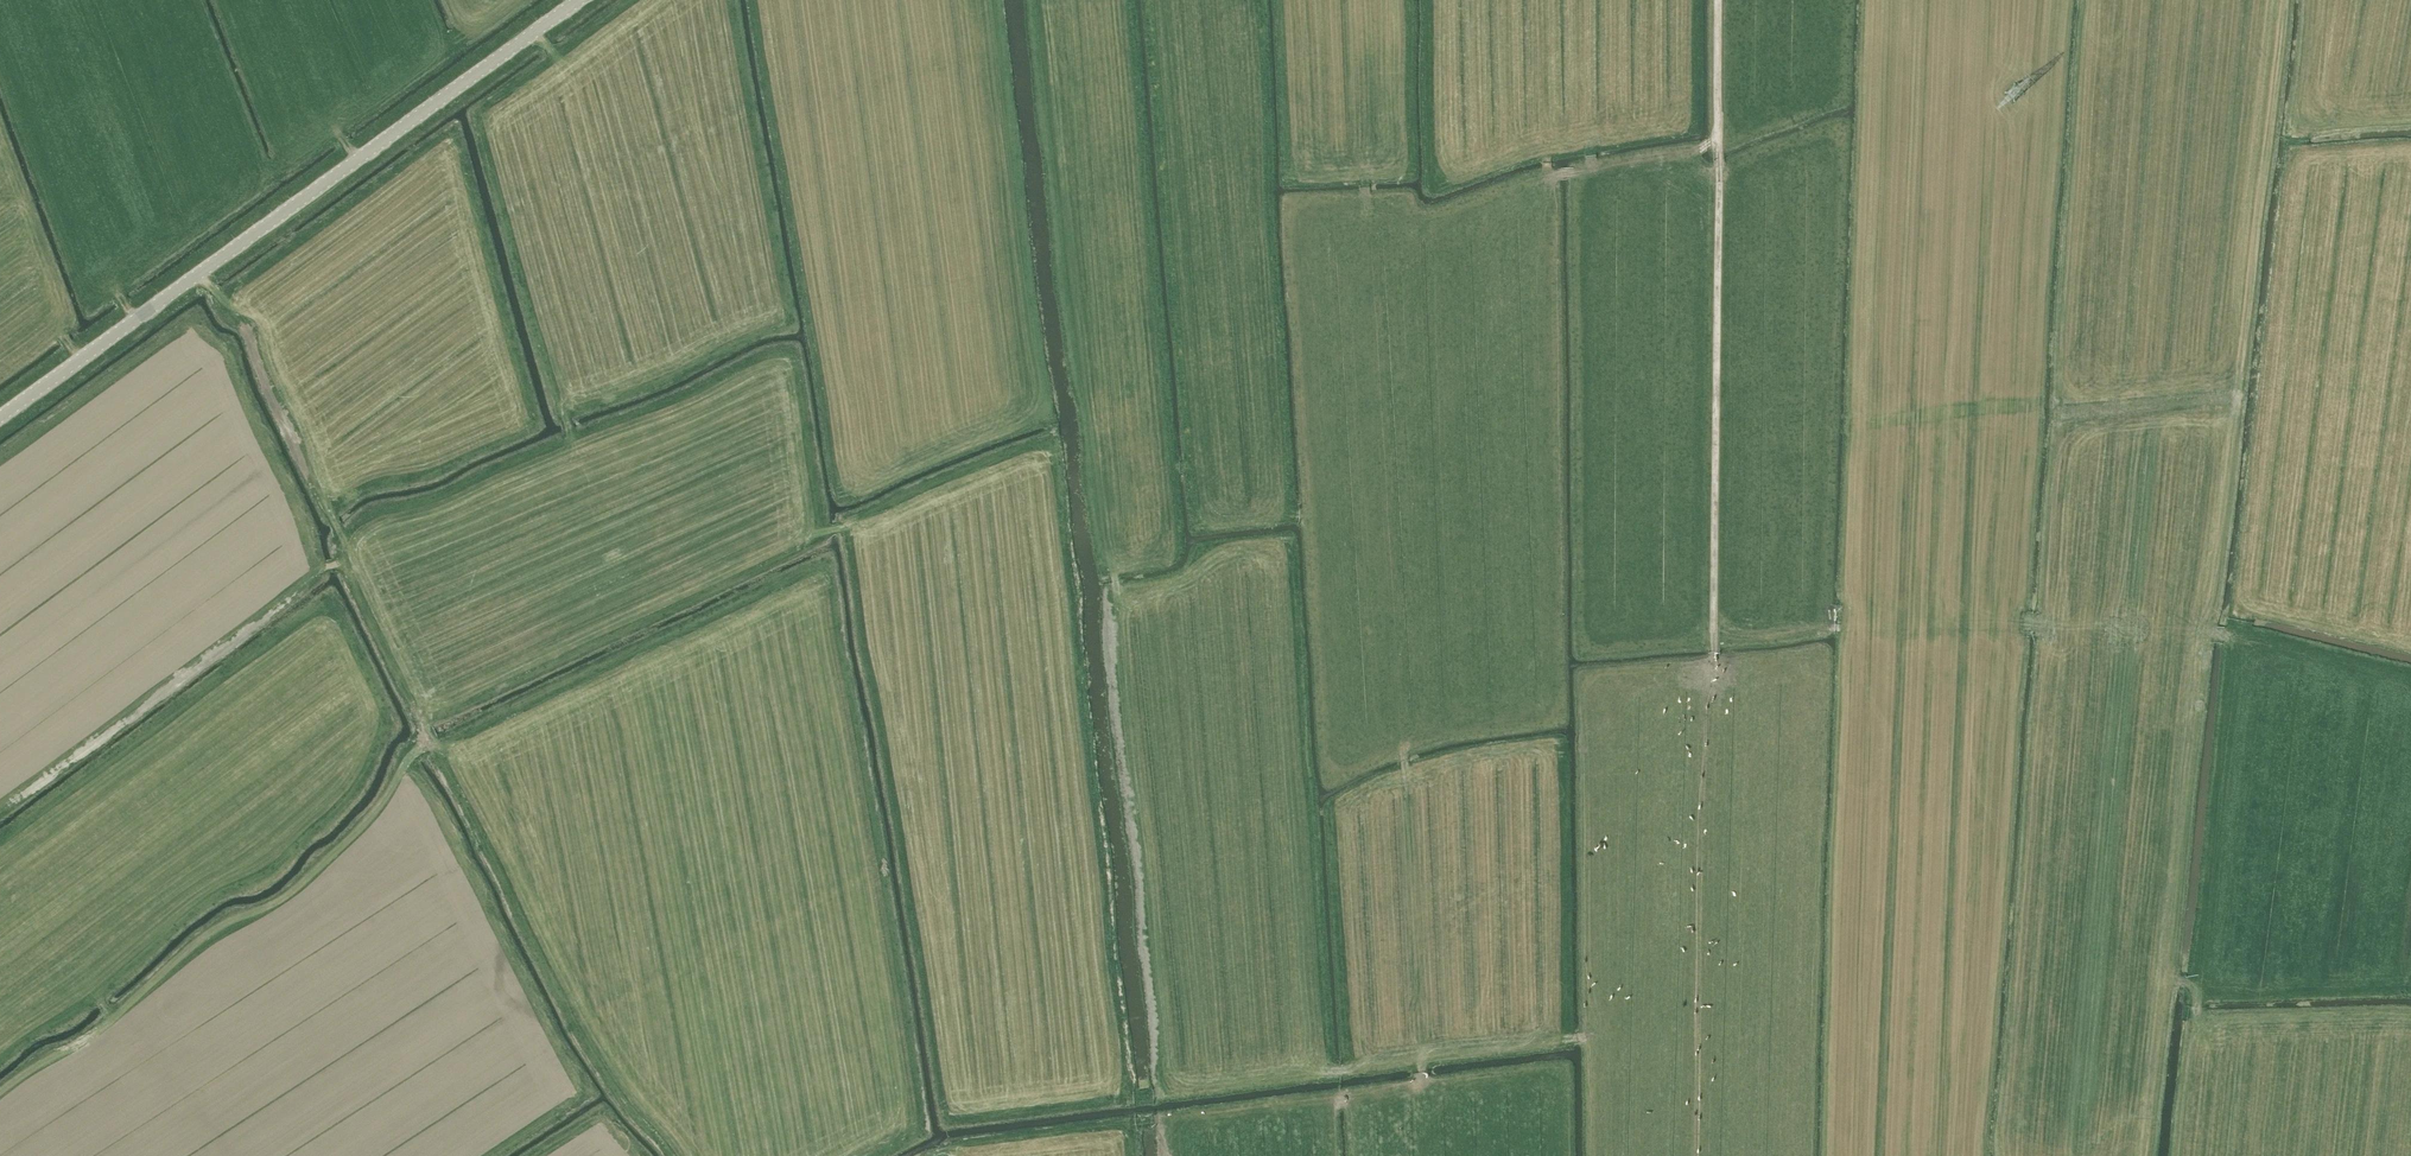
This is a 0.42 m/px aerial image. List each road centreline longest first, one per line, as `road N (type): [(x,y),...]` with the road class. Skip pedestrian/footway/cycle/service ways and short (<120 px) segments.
road 1 (secondary): [(0,421),(580,0)]
road 2 (track): [(1719,0),(1713,629)]
road 3 (track): [(0,1093),(89,1037),(213,929),(304,880),(393,785),(422,725)]

